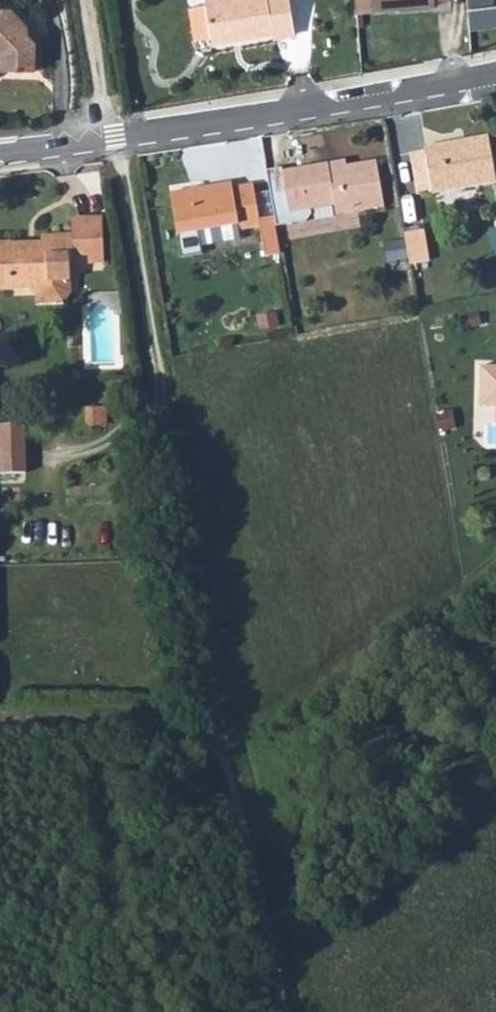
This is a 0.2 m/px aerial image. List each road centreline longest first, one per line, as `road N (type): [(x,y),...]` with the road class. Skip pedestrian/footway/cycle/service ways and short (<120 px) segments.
road 1 (track): [(283,1011),(221,731),(89,0)]
road 2 (unclassified): [(0,155),(495,72)]
road 3 (track): [(0,719),(89,716),(158,728),(226,754)]

